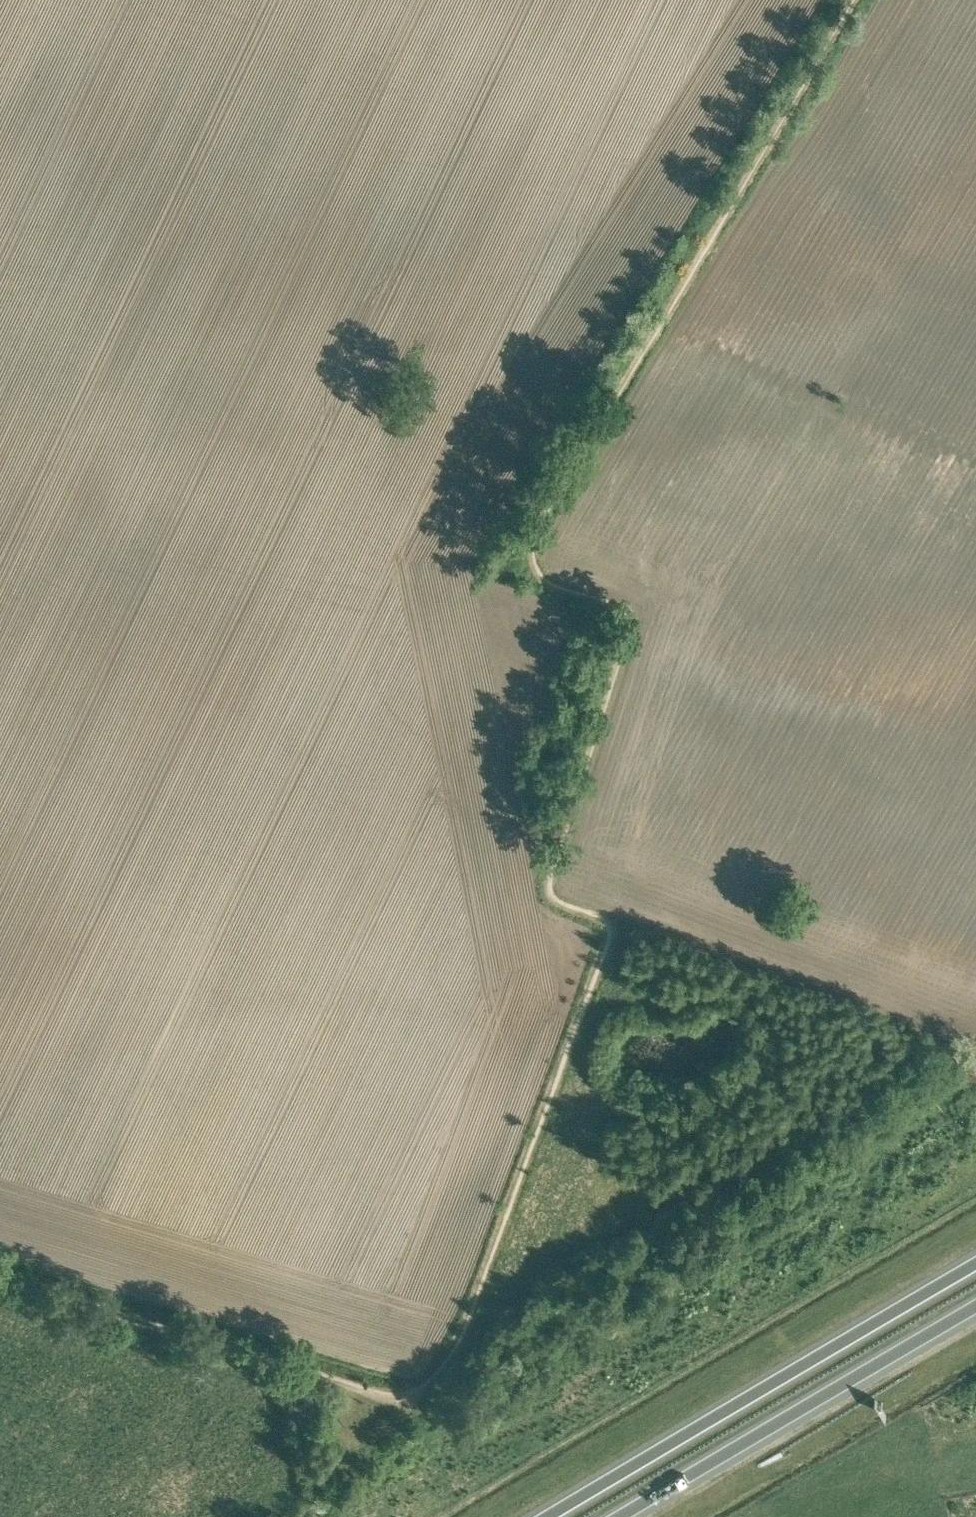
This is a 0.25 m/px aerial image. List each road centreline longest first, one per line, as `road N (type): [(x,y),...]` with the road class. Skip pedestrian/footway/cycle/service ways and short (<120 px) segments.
road 1 (trunk): [(975,1267),(550,1516)]
road 2 (track): [(413,1406),(0,1278)]
road 3 (trunk): [(615,1516),(975,1305)]

